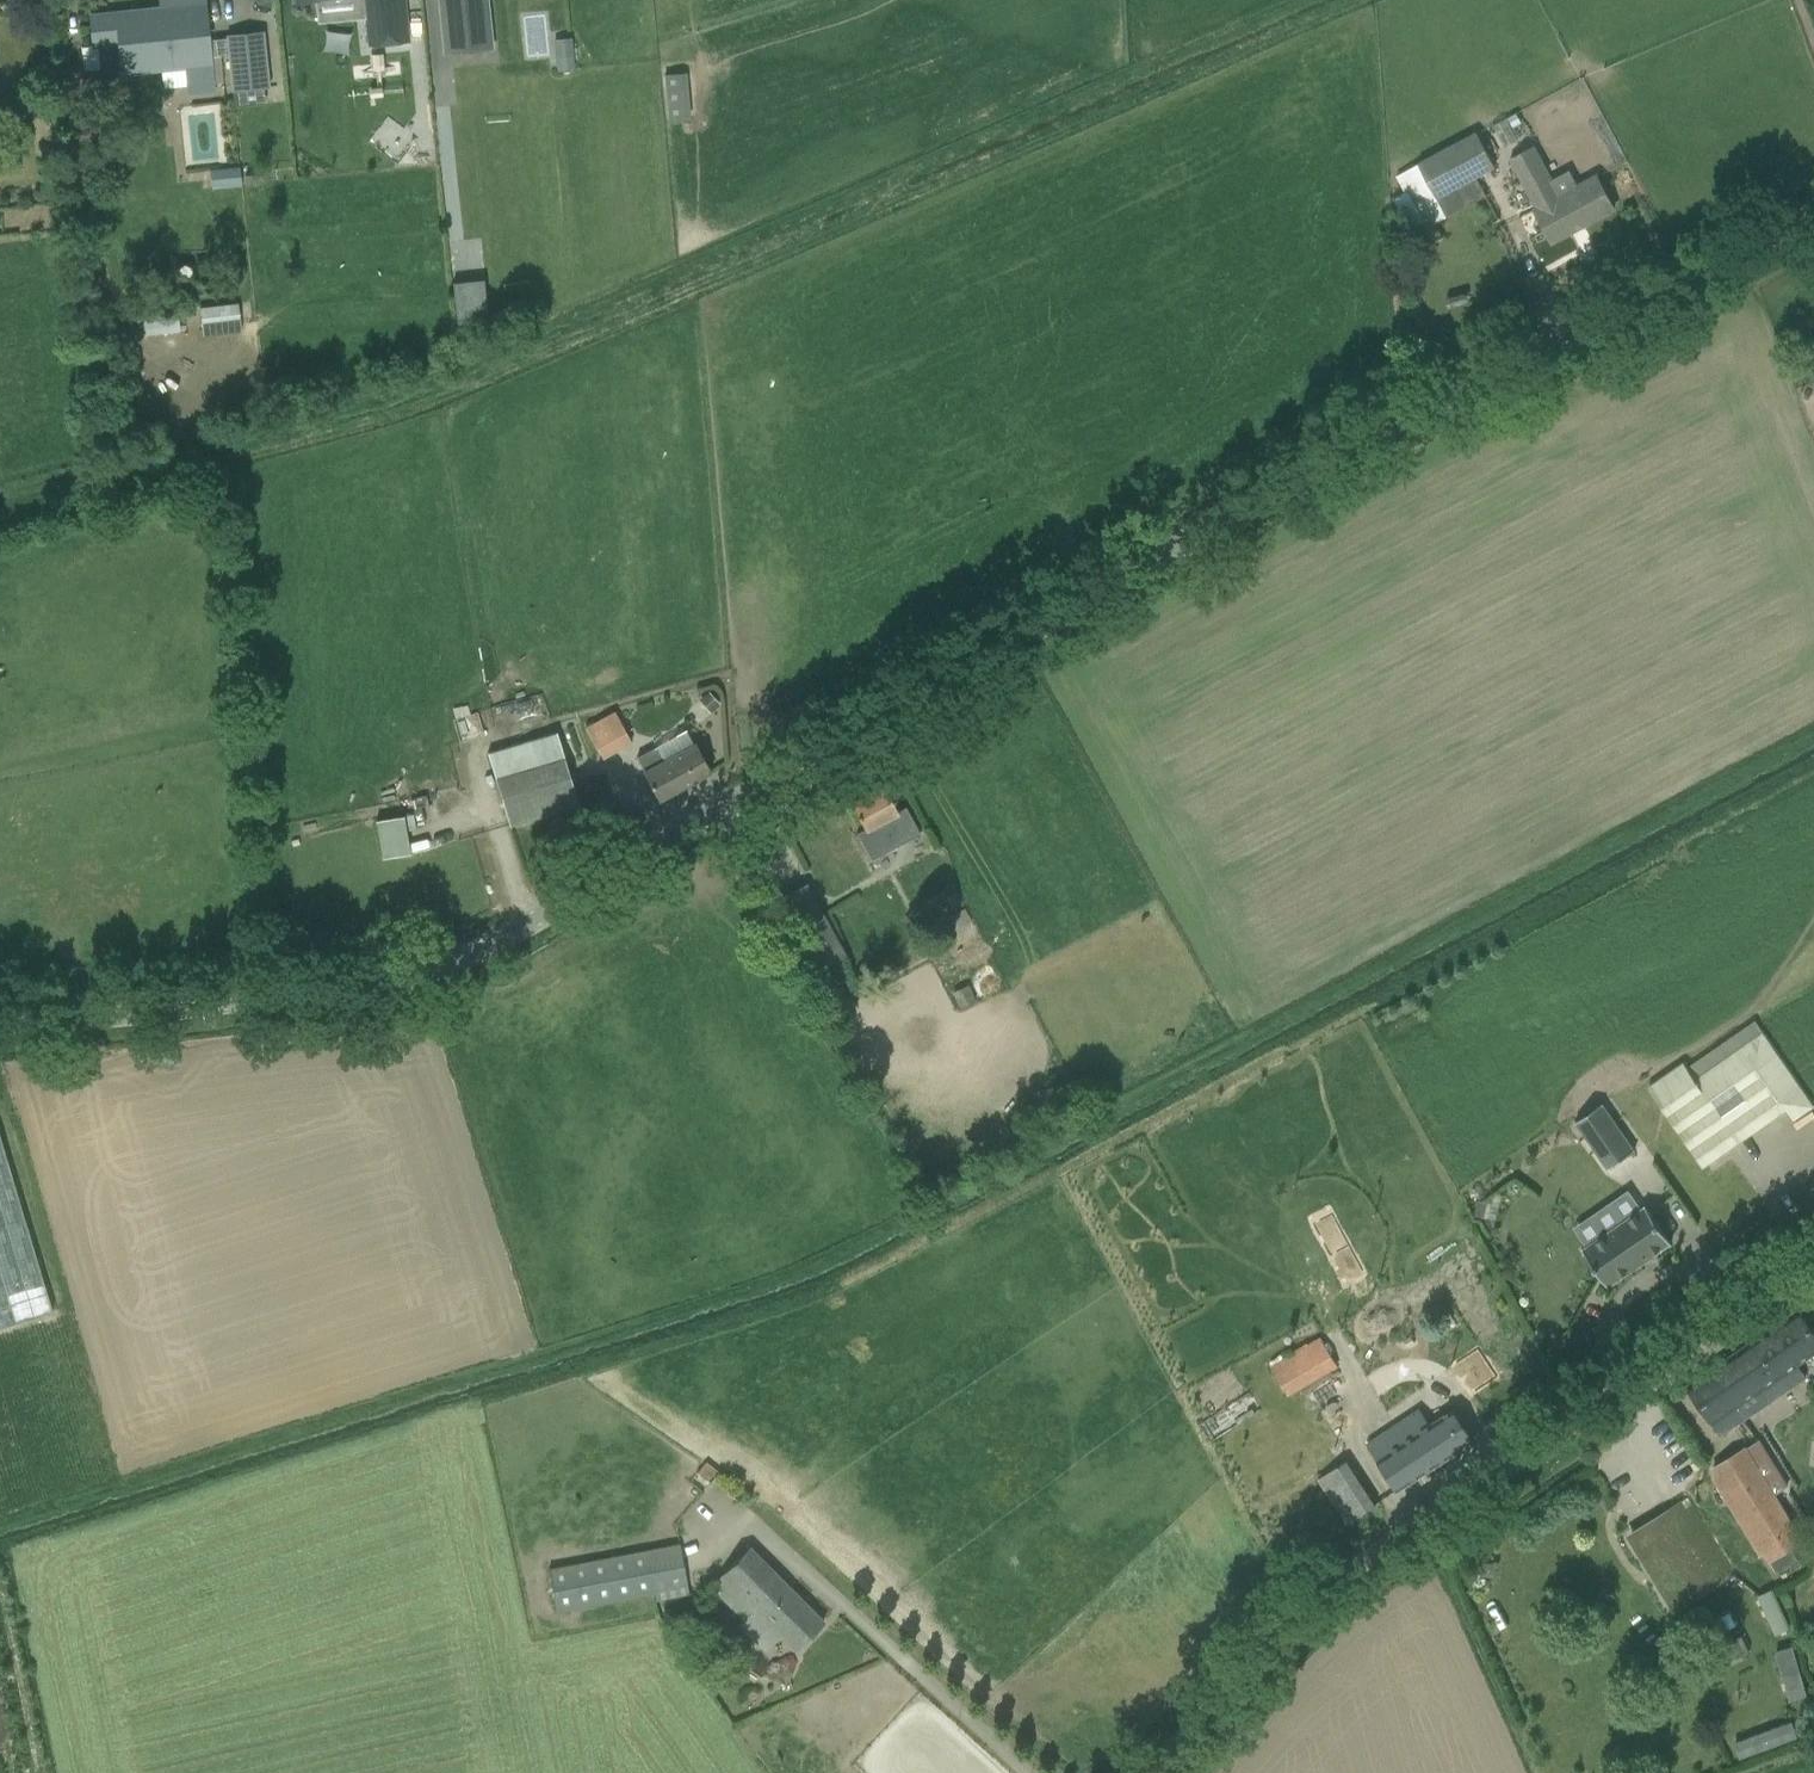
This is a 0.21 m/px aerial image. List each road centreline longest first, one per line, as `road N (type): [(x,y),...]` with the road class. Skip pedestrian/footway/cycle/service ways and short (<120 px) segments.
road 1 (tertiary): [(0,1033),(422,981),(1421,408),(1566,345),(1813,215)]
road 2 (unclassified): [(1167,1772),(1253,1658),(1349,1573),(1813,1267)]

